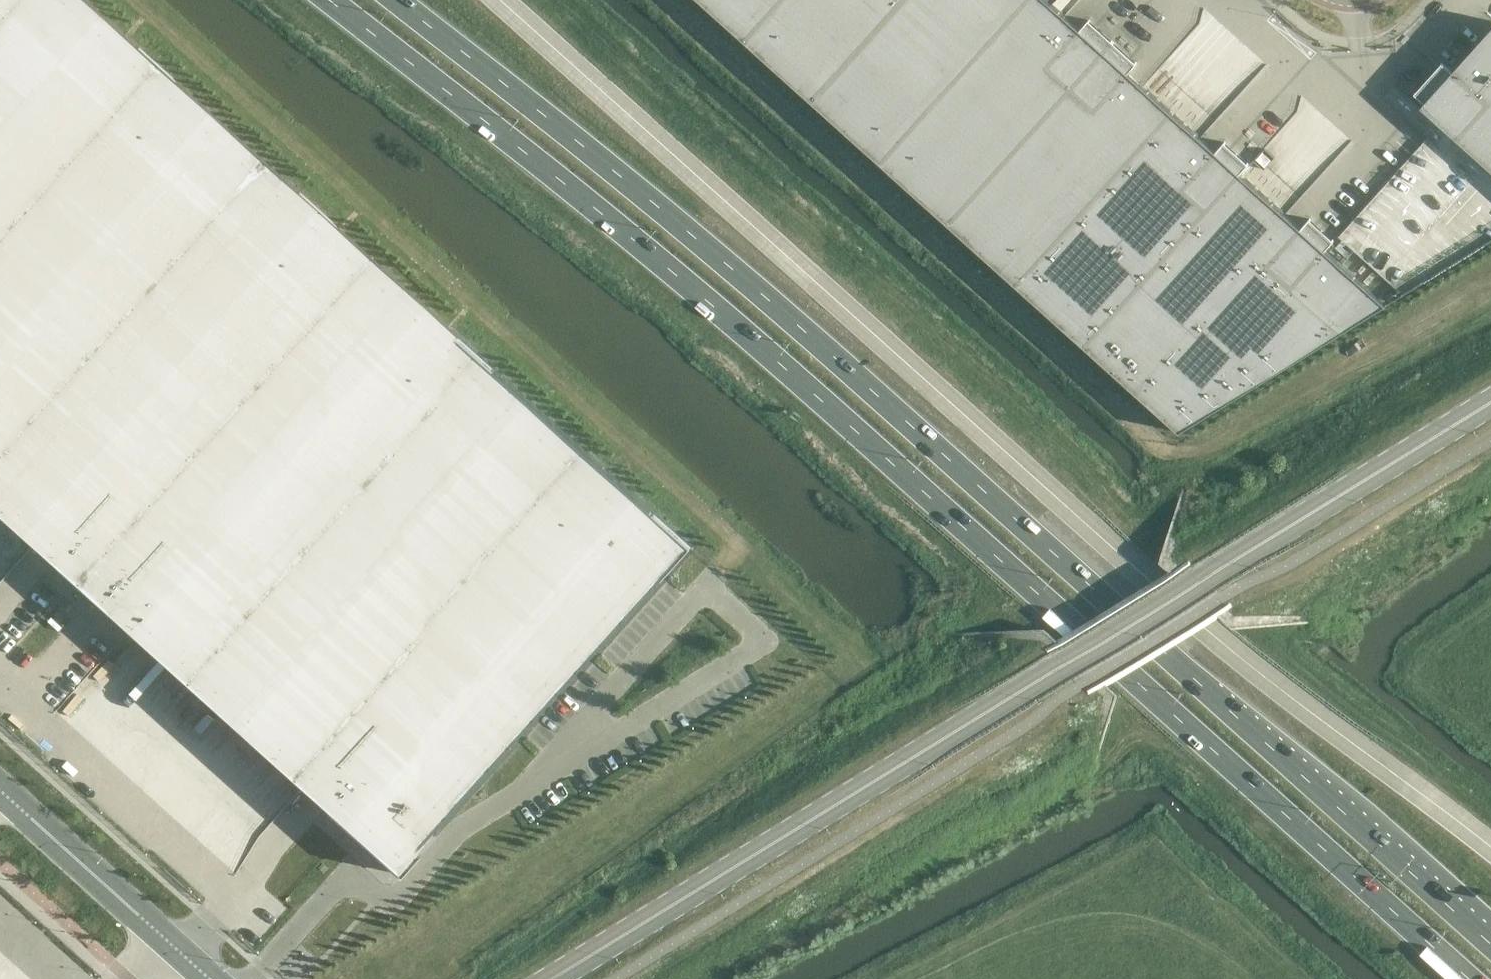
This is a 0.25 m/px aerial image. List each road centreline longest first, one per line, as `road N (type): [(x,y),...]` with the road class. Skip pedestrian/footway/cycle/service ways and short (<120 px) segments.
road 1 (trunk): [(331,0),(662,263),(909,474),(1469,978)]
road 2 (trunk): [(1490,944),(730,266),(397,0)]
road 3 (unclassified): [(1189,588),(552,978)]
road 4 (unclassified): [(1189,588),(1490,402)]
road 5 (unclassified): [(210,978),(0,790)]

